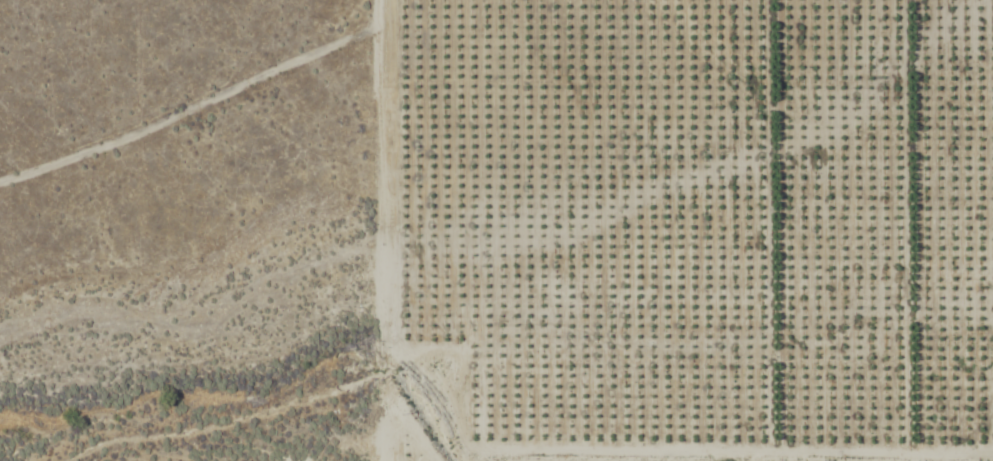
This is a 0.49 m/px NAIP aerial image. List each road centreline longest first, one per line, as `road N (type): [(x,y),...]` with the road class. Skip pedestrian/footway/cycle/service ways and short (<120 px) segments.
road 1 (track): [(377,0),(377,25),(0,181)]

